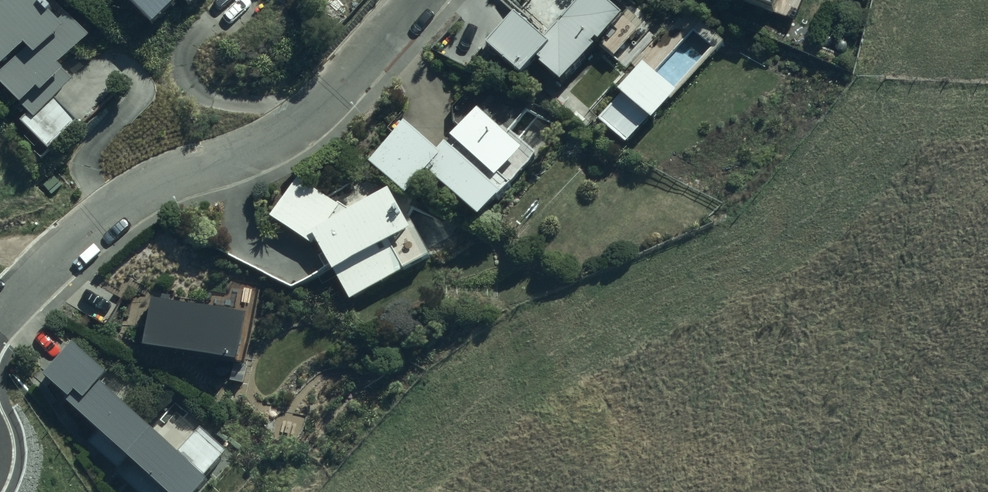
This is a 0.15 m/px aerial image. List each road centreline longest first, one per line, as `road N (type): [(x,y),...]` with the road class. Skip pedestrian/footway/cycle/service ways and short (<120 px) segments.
road 1 (residential): [(414,0),(285,131),(232,161),(166,178),(83,237),(0,321)]

